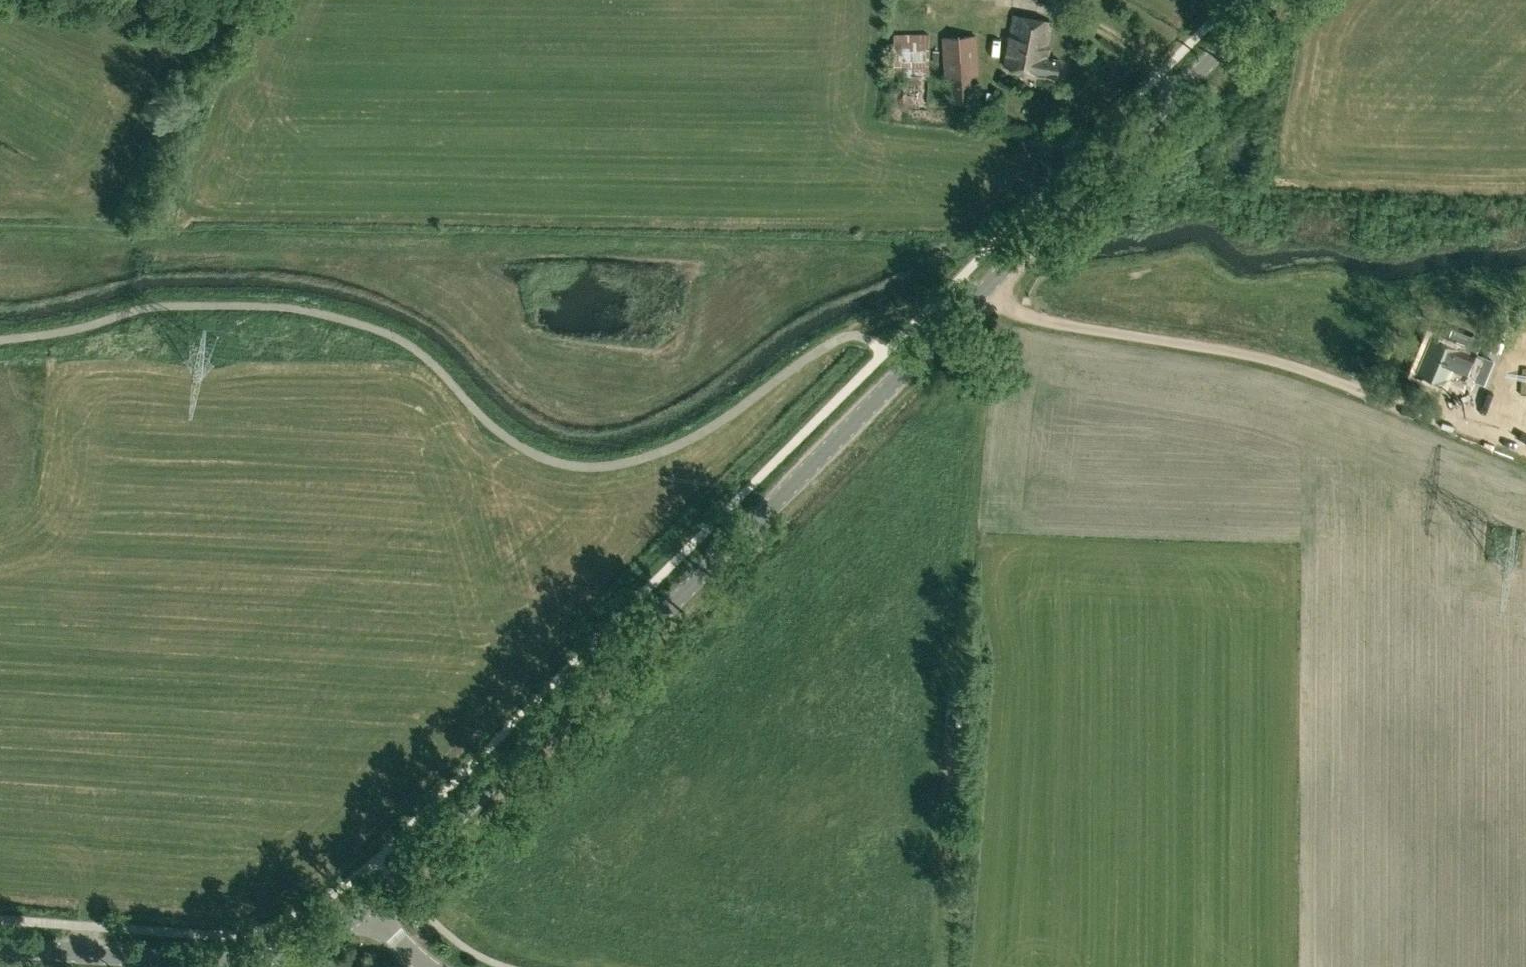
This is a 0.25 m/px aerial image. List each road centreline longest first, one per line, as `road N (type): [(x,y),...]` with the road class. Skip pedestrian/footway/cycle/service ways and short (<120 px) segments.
road 1 (tertiary): [(369,906),(1273,0)]
road 2 (tertiary): [(0,948),(257,961),(307,946),(369,906)]

